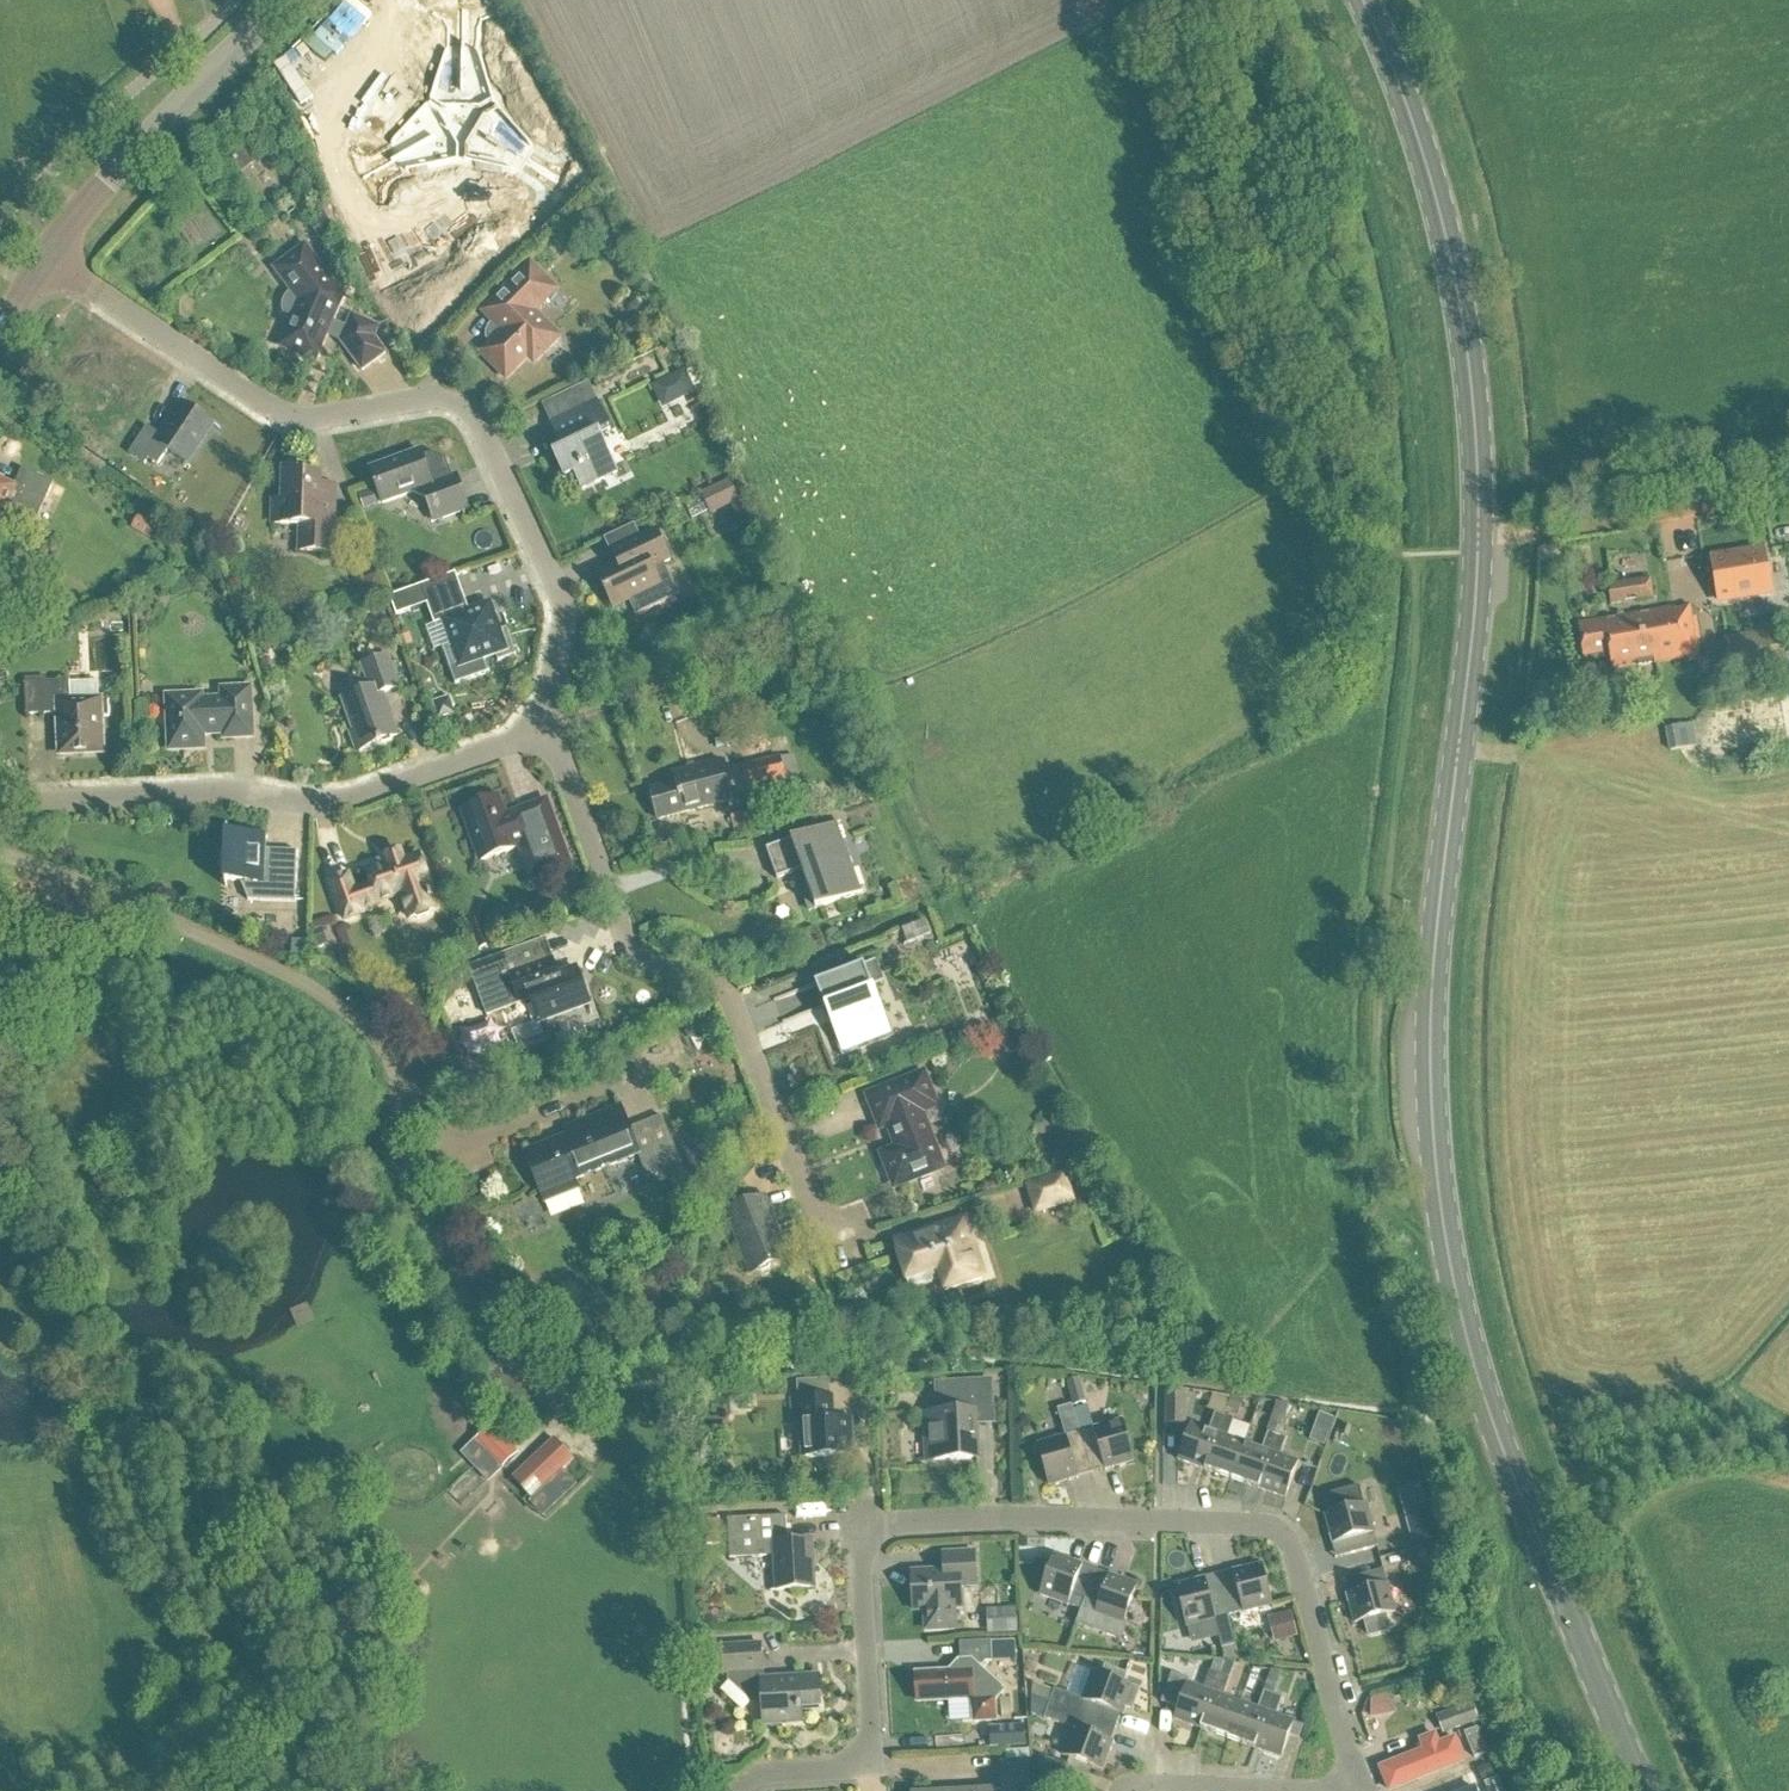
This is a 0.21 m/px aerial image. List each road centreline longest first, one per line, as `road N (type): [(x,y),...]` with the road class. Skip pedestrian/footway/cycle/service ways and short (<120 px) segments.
road 1 (primary): [(1639,1790),(1479,1377),(1441,1197),(1431,1005),(1471,630),(1473,532),(1456,286),(1418,116),(1363,0)]
road 2 (residential): [(1365,1790),(1289,1544),(1266,1526),(1157,1522),(971,1519),(866,1527),(874,1752),(846,1774)]
road 3 (residential): [(564,1394),(530,1383),(503,1361),(413,1203),(398,1079),(386,1054),(346,1011),(159,908),(43,872),(0,848)]
road 4 (residential): [(548,726),(562,606),(464,403),(296,427),(45,250)]
road 5 (residential): [(816,1239),(724,990),(628,953),(548,726)]
road 6 (residential): [(0,816),(110,797),(338,799),(548,726)]
road 7 (tertiary): [(45,250),(288,0)]
road 8 (track): [(1473,532),(1788,489)]
road 9 (residential): [(1132,1790),(1147,1783),(1292,1790)]

